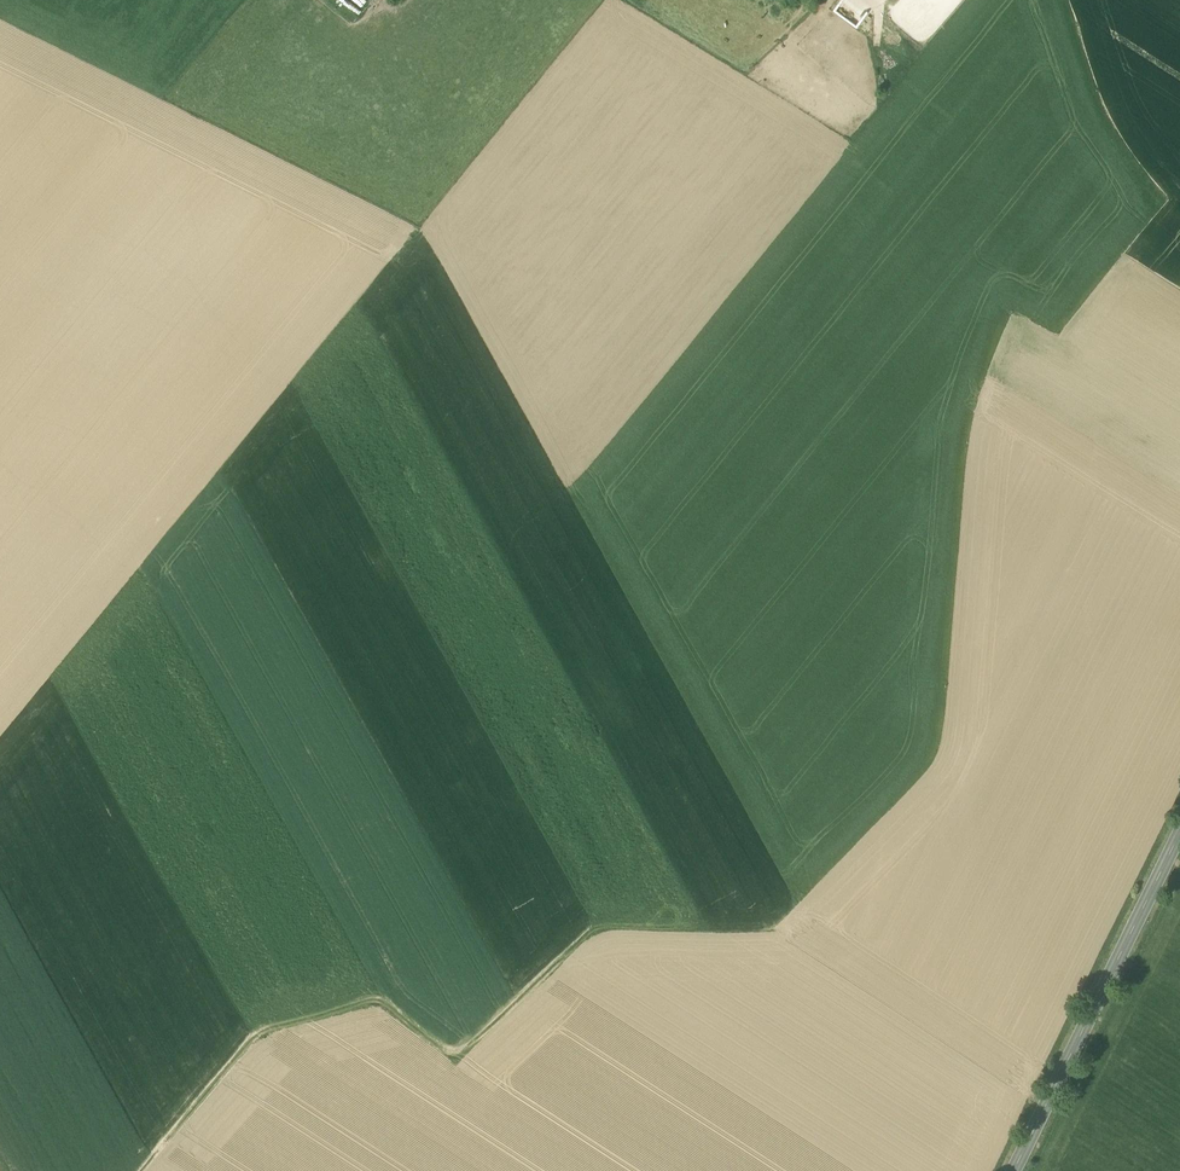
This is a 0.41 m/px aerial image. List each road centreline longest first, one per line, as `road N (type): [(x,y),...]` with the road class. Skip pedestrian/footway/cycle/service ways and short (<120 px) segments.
road 1 (track): [(138,1170),(262,1032),(377,1001),(453,1059),(589,931),(756,936),(923,773)]
road 2 (secondary): [(1179,837),(1015,1170)]

